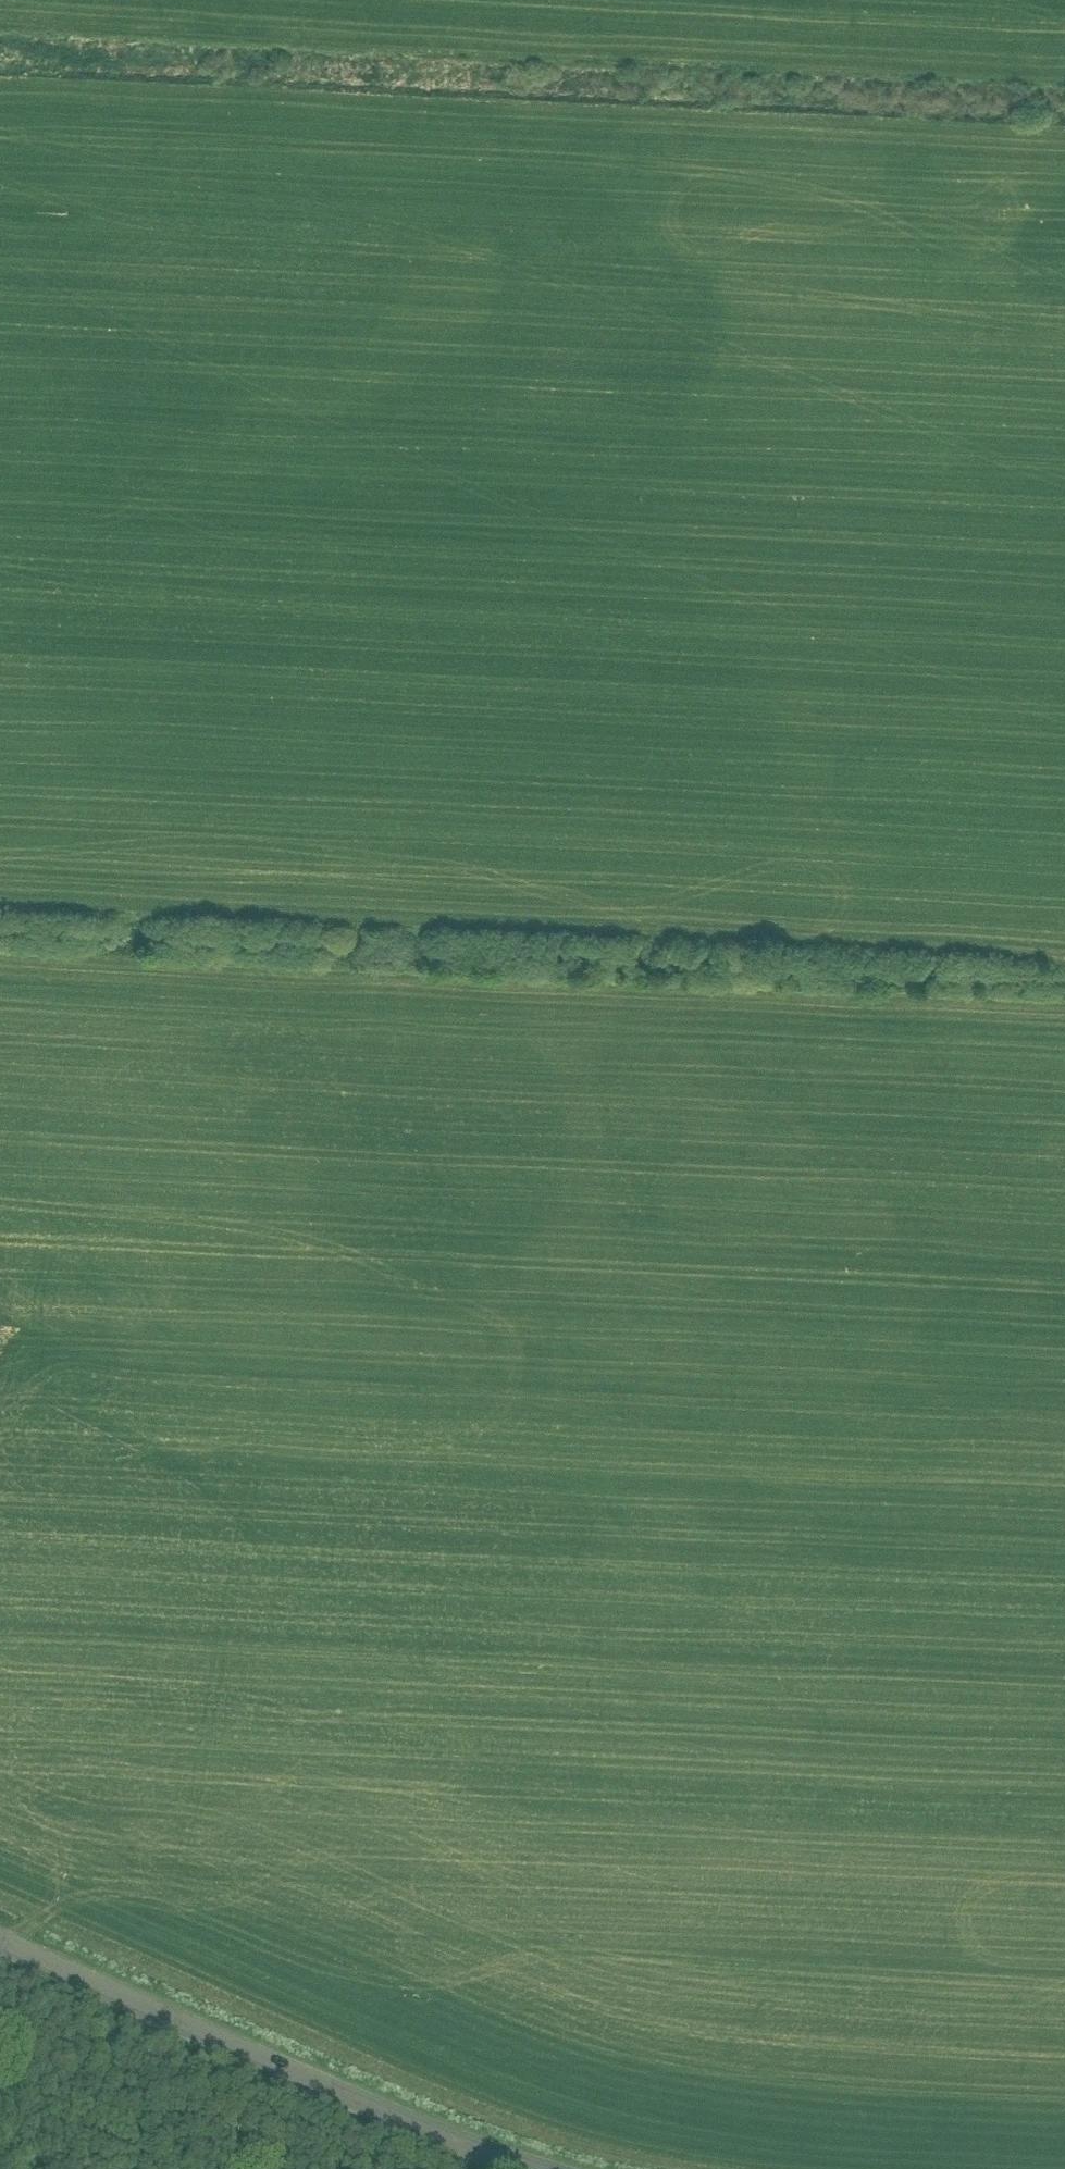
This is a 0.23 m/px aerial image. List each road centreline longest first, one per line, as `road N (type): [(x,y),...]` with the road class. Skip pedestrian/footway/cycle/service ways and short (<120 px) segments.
road 1 (unclassified): [(526,2168),(0,1945)]

